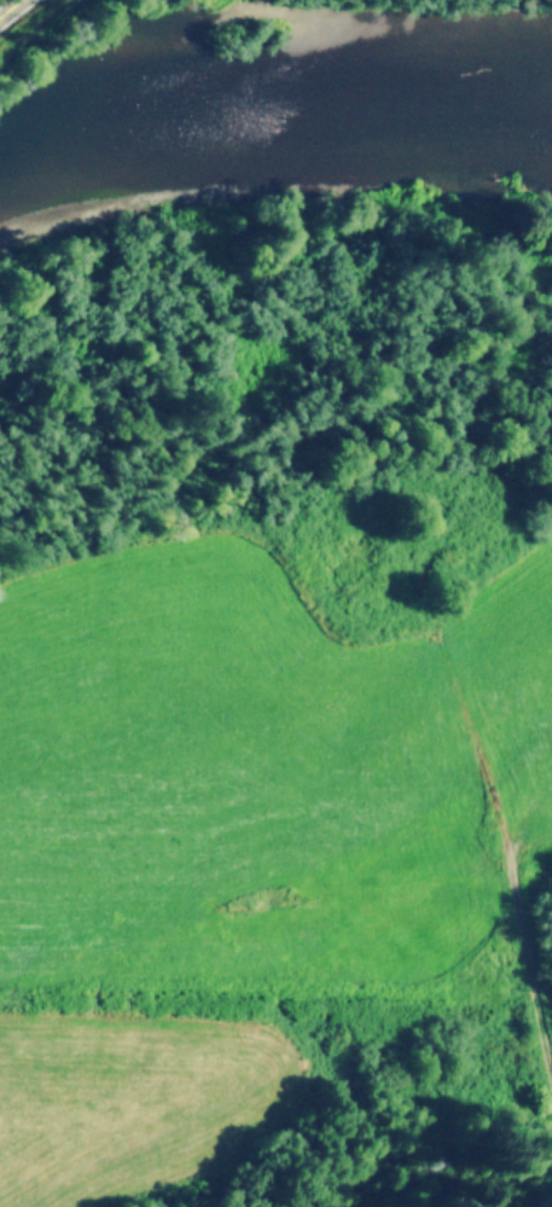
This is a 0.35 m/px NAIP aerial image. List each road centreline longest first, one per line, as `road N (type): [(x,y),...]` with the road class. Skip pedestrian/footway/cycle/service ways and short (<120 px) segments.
road 1 (track): [(551,1022),(460,689)]

